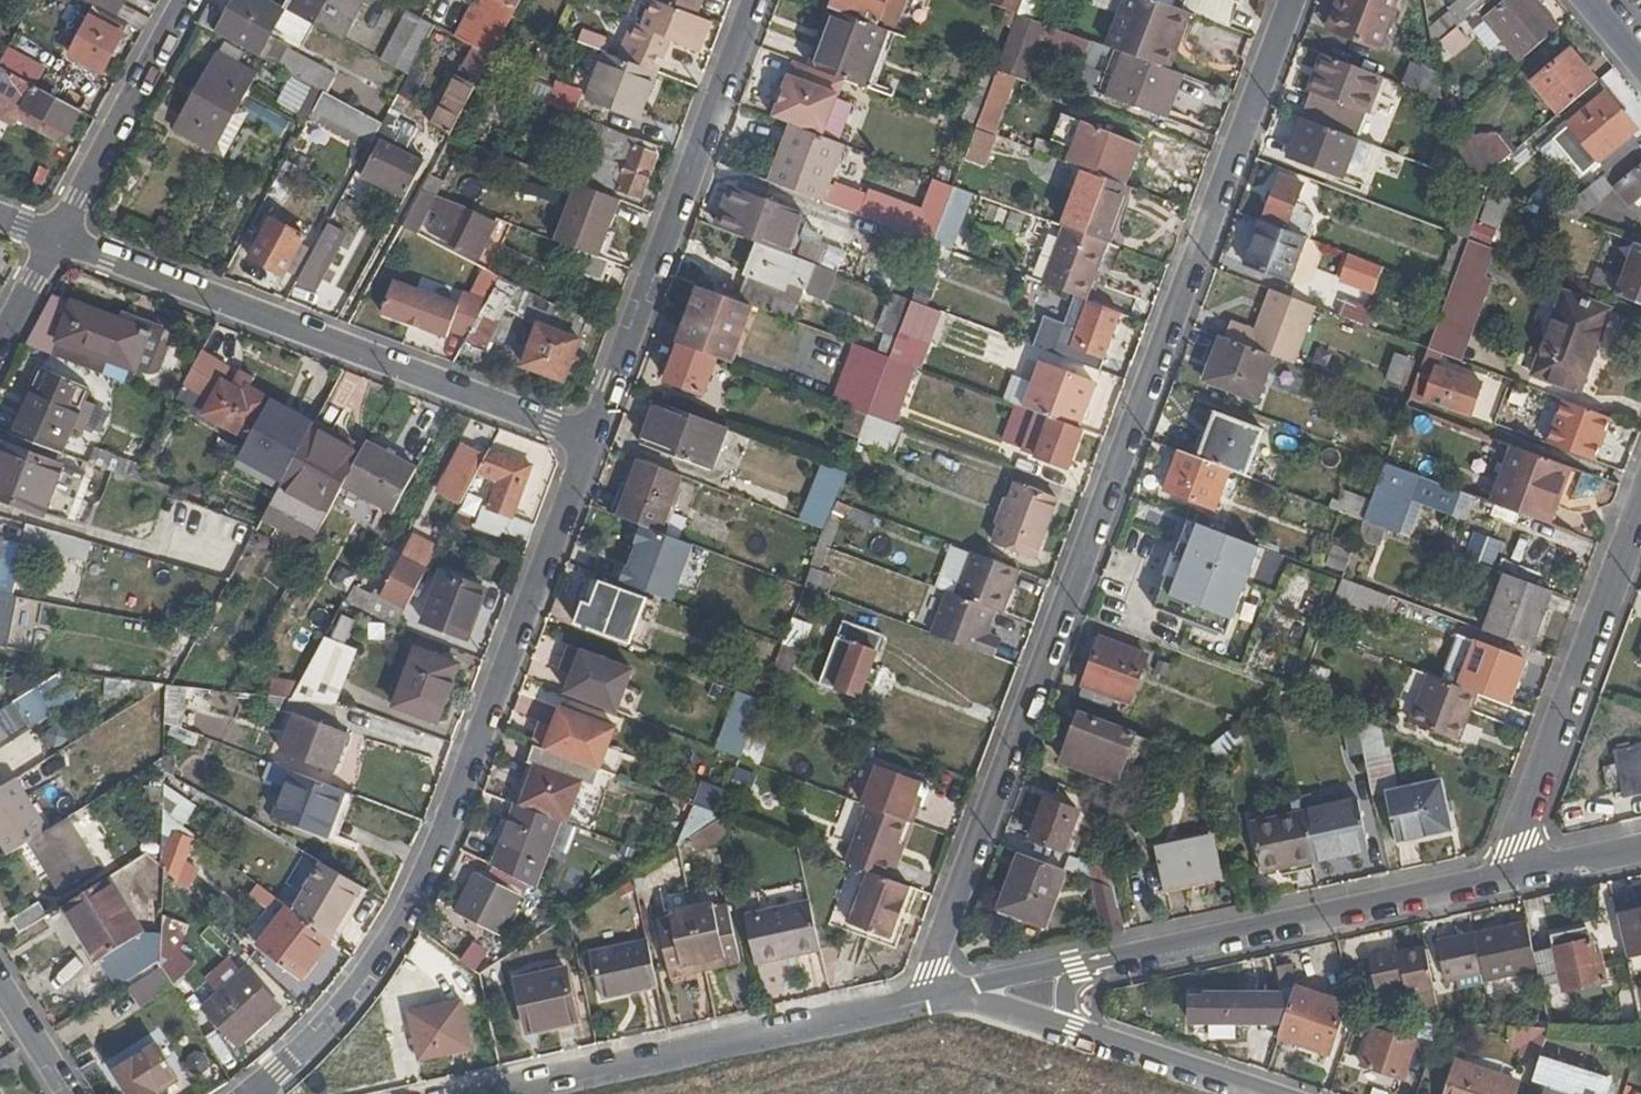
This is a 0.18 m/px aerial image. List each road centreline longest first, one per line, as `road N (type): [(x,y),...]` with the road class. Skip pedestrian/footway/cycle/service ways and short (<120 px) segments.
road 1 (residential): [(1293,0),(932,969),(936,996)]
road 2 (residential): [(591,438),(446,837),(399,929),(262,1093)]
road 3 (residential): [(59,235),(591,438)]
road 4 (residential): [(756,0),(591,438)]
road 5 (residential): [(495,1093),(936,996)]
road 6 (residential): [(1507,876),(1074,968)]
road 7 (residential): [(1507,876),(1640,511)]
road 8 (residential): [(186,0),(59,235)]
road 9 (unclassified): [(1073,1030),(1265,1093)]
road 10 (residential): [(1640,847),(1507,876)]
road 11 (unclassified): [(943,995),(1073,1030)]
road 12 (residential): [(1074,968),(943,995)]
road 13 (residential): [(0,985),(68,1093)]
road 14 (residential): [(59,235),(0,342)]

